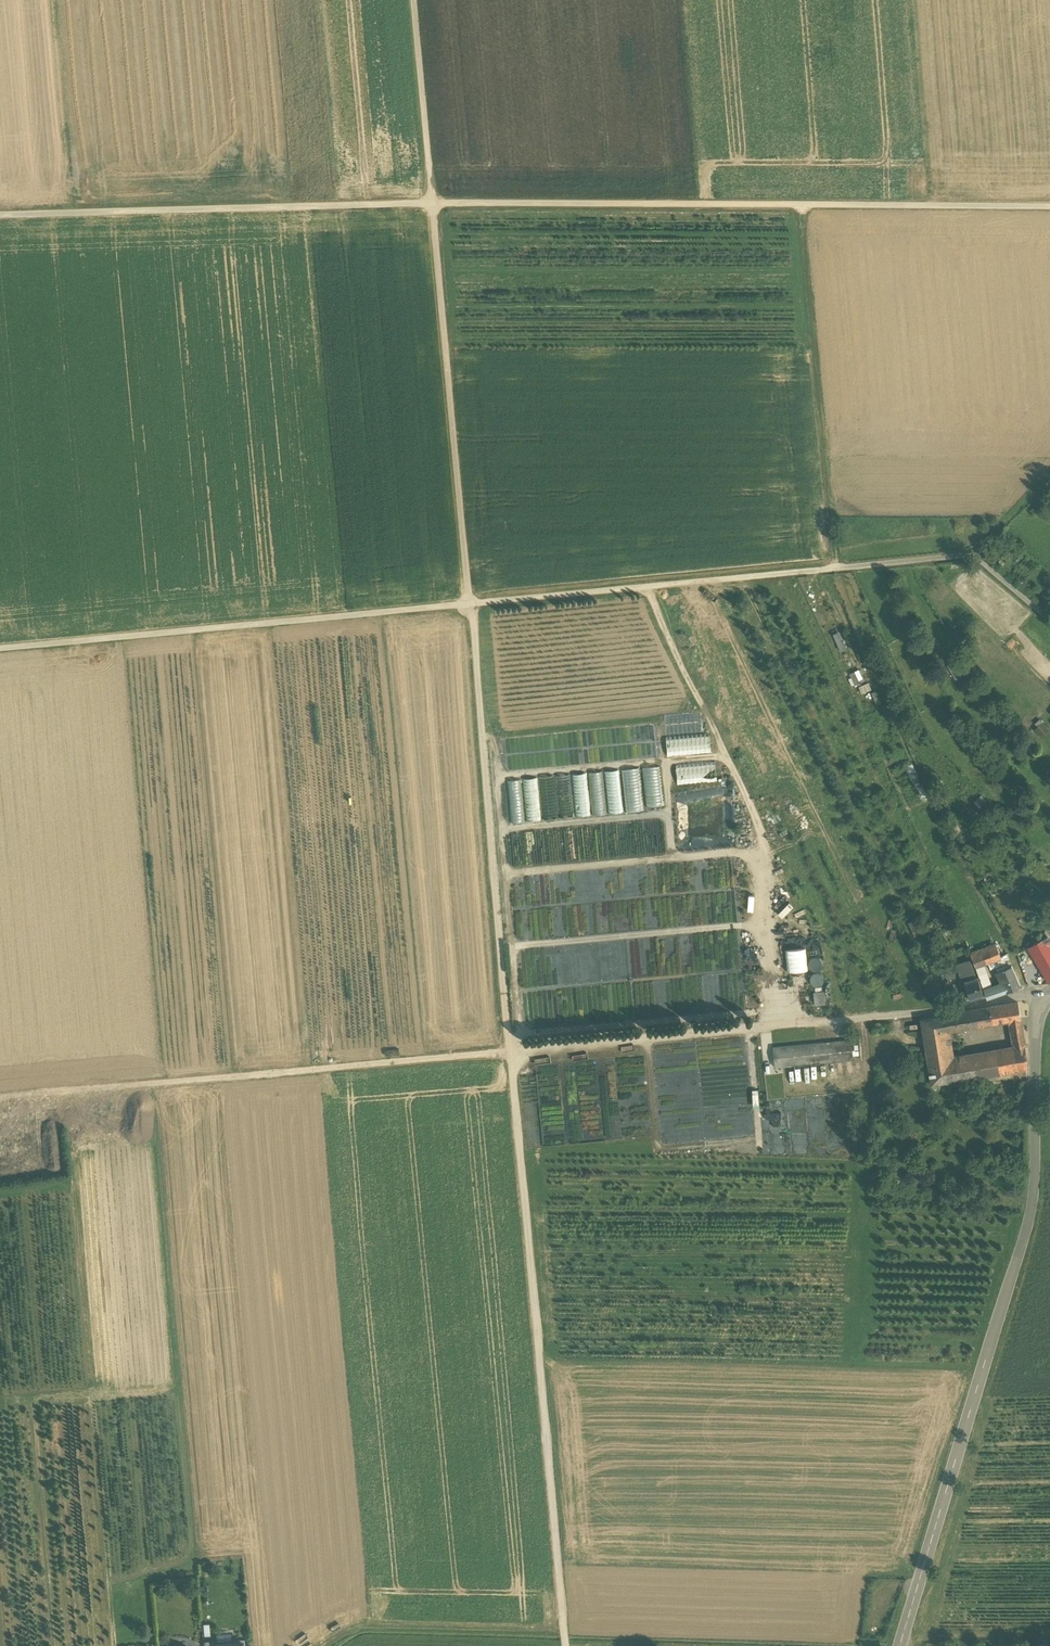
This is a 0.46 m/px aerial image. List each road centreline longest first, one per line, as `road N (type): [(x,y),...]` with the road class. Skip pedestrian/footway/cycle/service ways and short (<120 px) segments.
road 1 (track): [(1049,619),(980,561),(963,555),(0,648)]
road 2 (track): [(1049,206),(432,202),(0,221)]
road 3 (track): [(757,1029),(0,1099)]
road 4 (secondary): [(1049,995),(1036,1024),(1025,1233),(900,1645)]
road 5 (track): [(567,1645),(511,1053)]
road 6 (track): [(471,604),(511,1053)]
road 7 (track): [(471,604),(469,509),(432,202)]
road 8 (track): [(496,875),(766,853),(767,978)]
road 9 (track): [(801,205),(836,569)]
road 10 (track): [(565,1631),(360,1625),(329,1645)]
road 11 (track): [(414,0),(432,202)]

